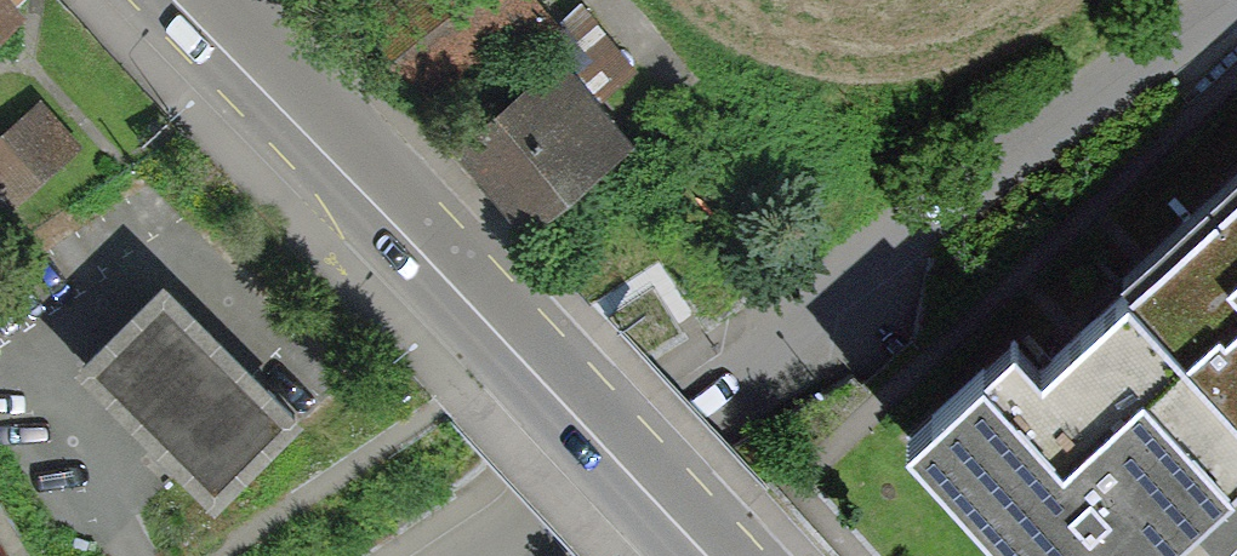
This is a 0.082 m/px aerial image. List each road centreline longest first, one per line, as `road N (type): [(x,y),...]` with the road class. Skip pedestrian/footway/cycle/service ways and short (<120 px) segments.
road 1 (residential): [(1222,0),(463,555)]
road 2 (primary): [(708,555),(211,0)]

